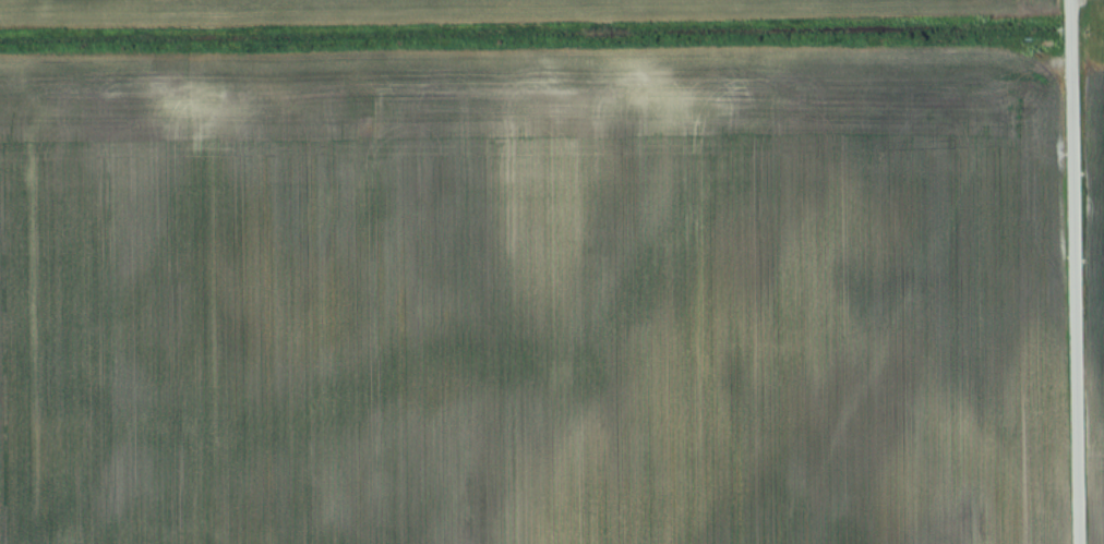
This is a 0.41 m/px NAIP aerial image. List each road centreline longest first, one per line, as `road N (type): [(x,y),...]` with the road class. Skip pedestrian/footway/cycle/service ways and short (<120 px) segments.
road 1 (residential): [(1079,543),(1070,0)]

